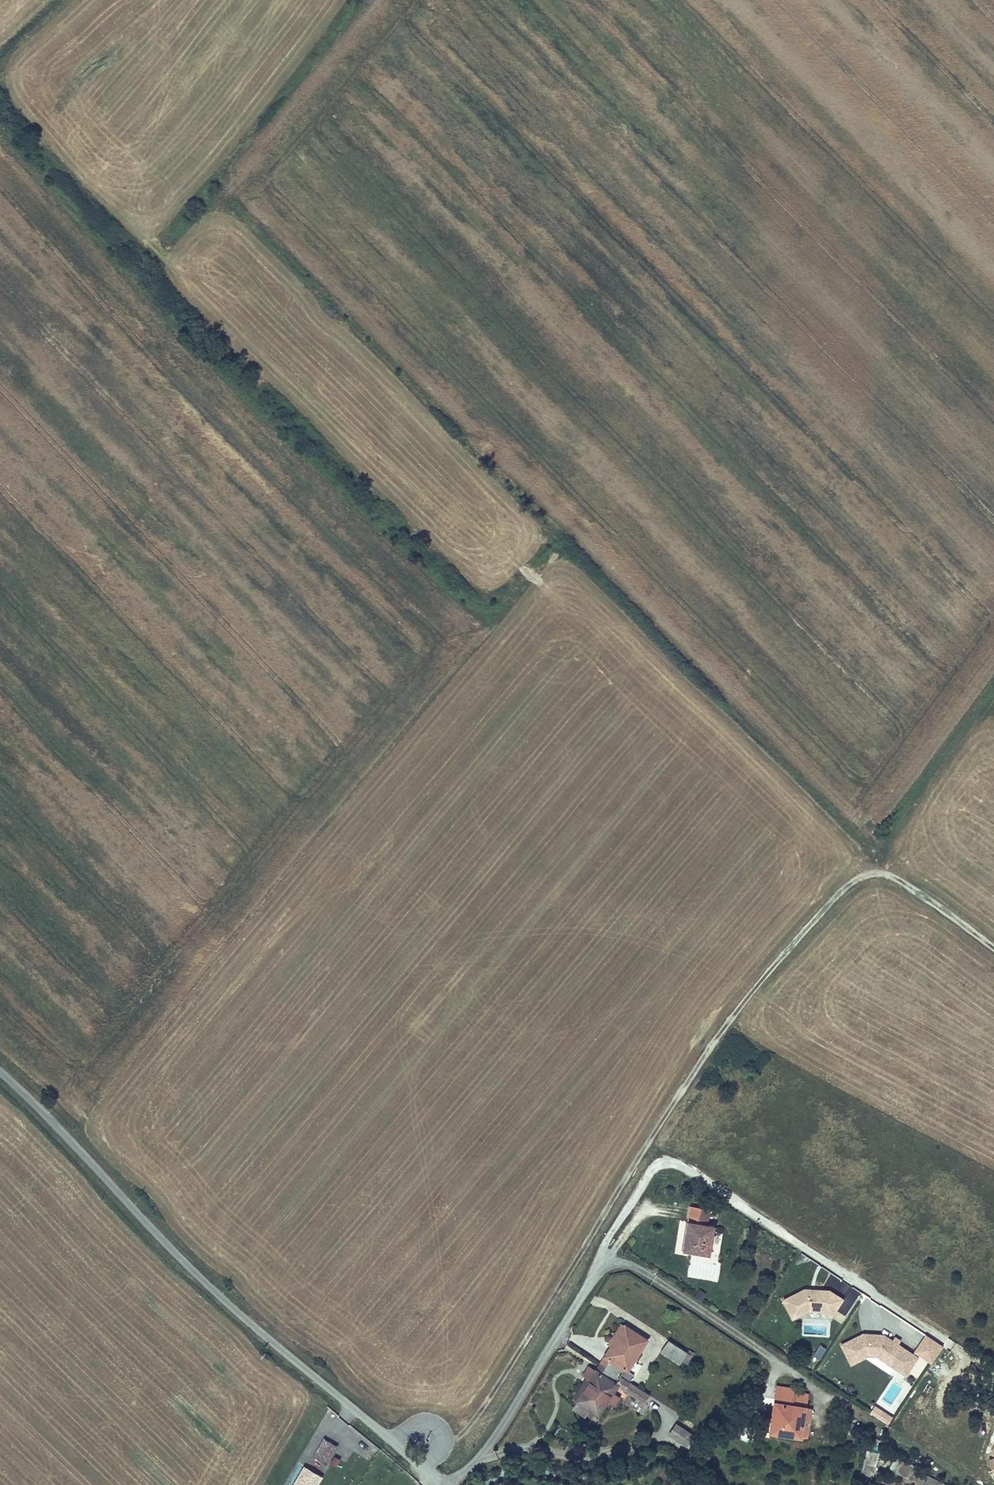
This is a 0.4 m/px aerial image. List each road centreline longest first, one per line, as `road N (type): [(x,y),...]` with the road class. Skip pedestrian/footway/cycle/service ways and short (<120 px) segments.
road 1 (track): [(446,1443),(475,1418),(730,1018),(808,920),(851,881),(875,872),(900,879),(993,950)]
road 2 (residential): [(0,1069),(224,1300),(410,1459)]
road 3 (residential): [(444,1484),(491,1446),(605,1260),(627,1259),(651,1274)]

